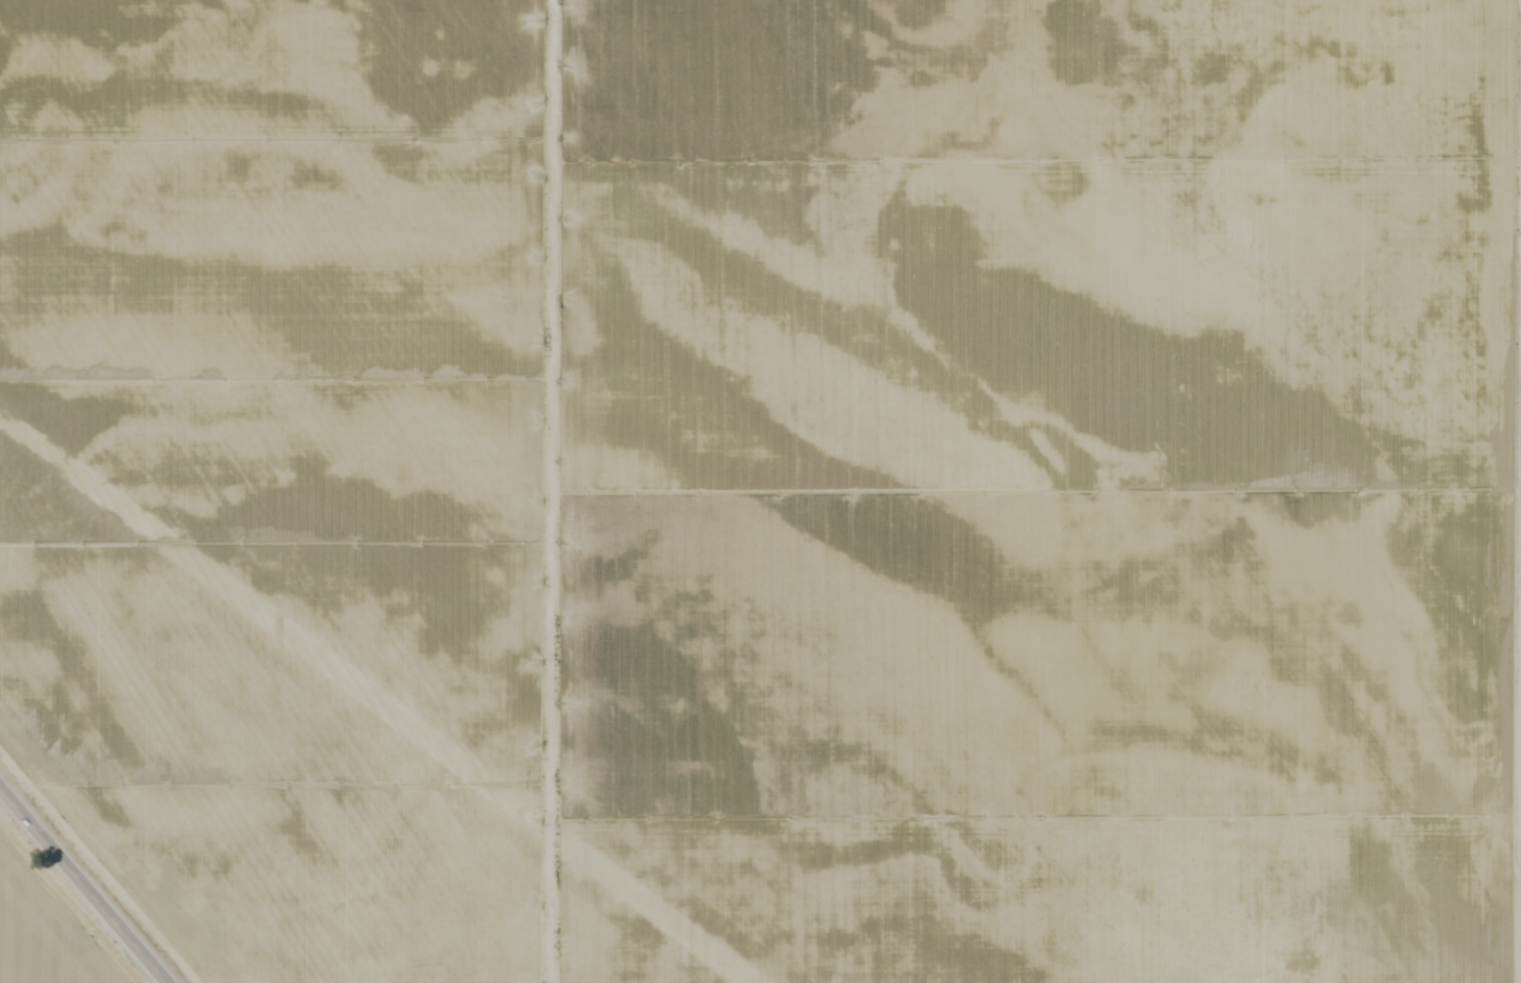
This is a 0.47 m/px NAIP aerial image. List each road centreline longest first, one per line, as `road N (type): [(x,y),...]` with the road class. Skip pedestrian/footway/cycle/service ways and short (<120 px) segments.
road 1 (tertiary): [(168,982),(0,787)]

